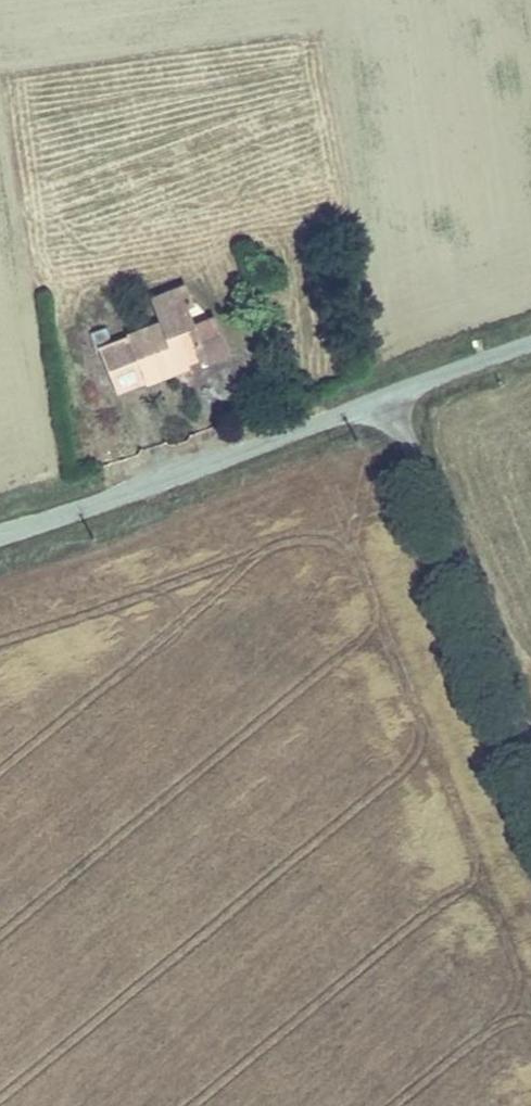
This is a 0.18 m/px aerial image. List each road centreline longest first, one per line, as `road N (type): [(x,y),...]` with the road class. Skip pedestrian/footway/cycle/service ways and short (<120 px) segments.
road 1 (residential): [(0,536),(530,340)]

